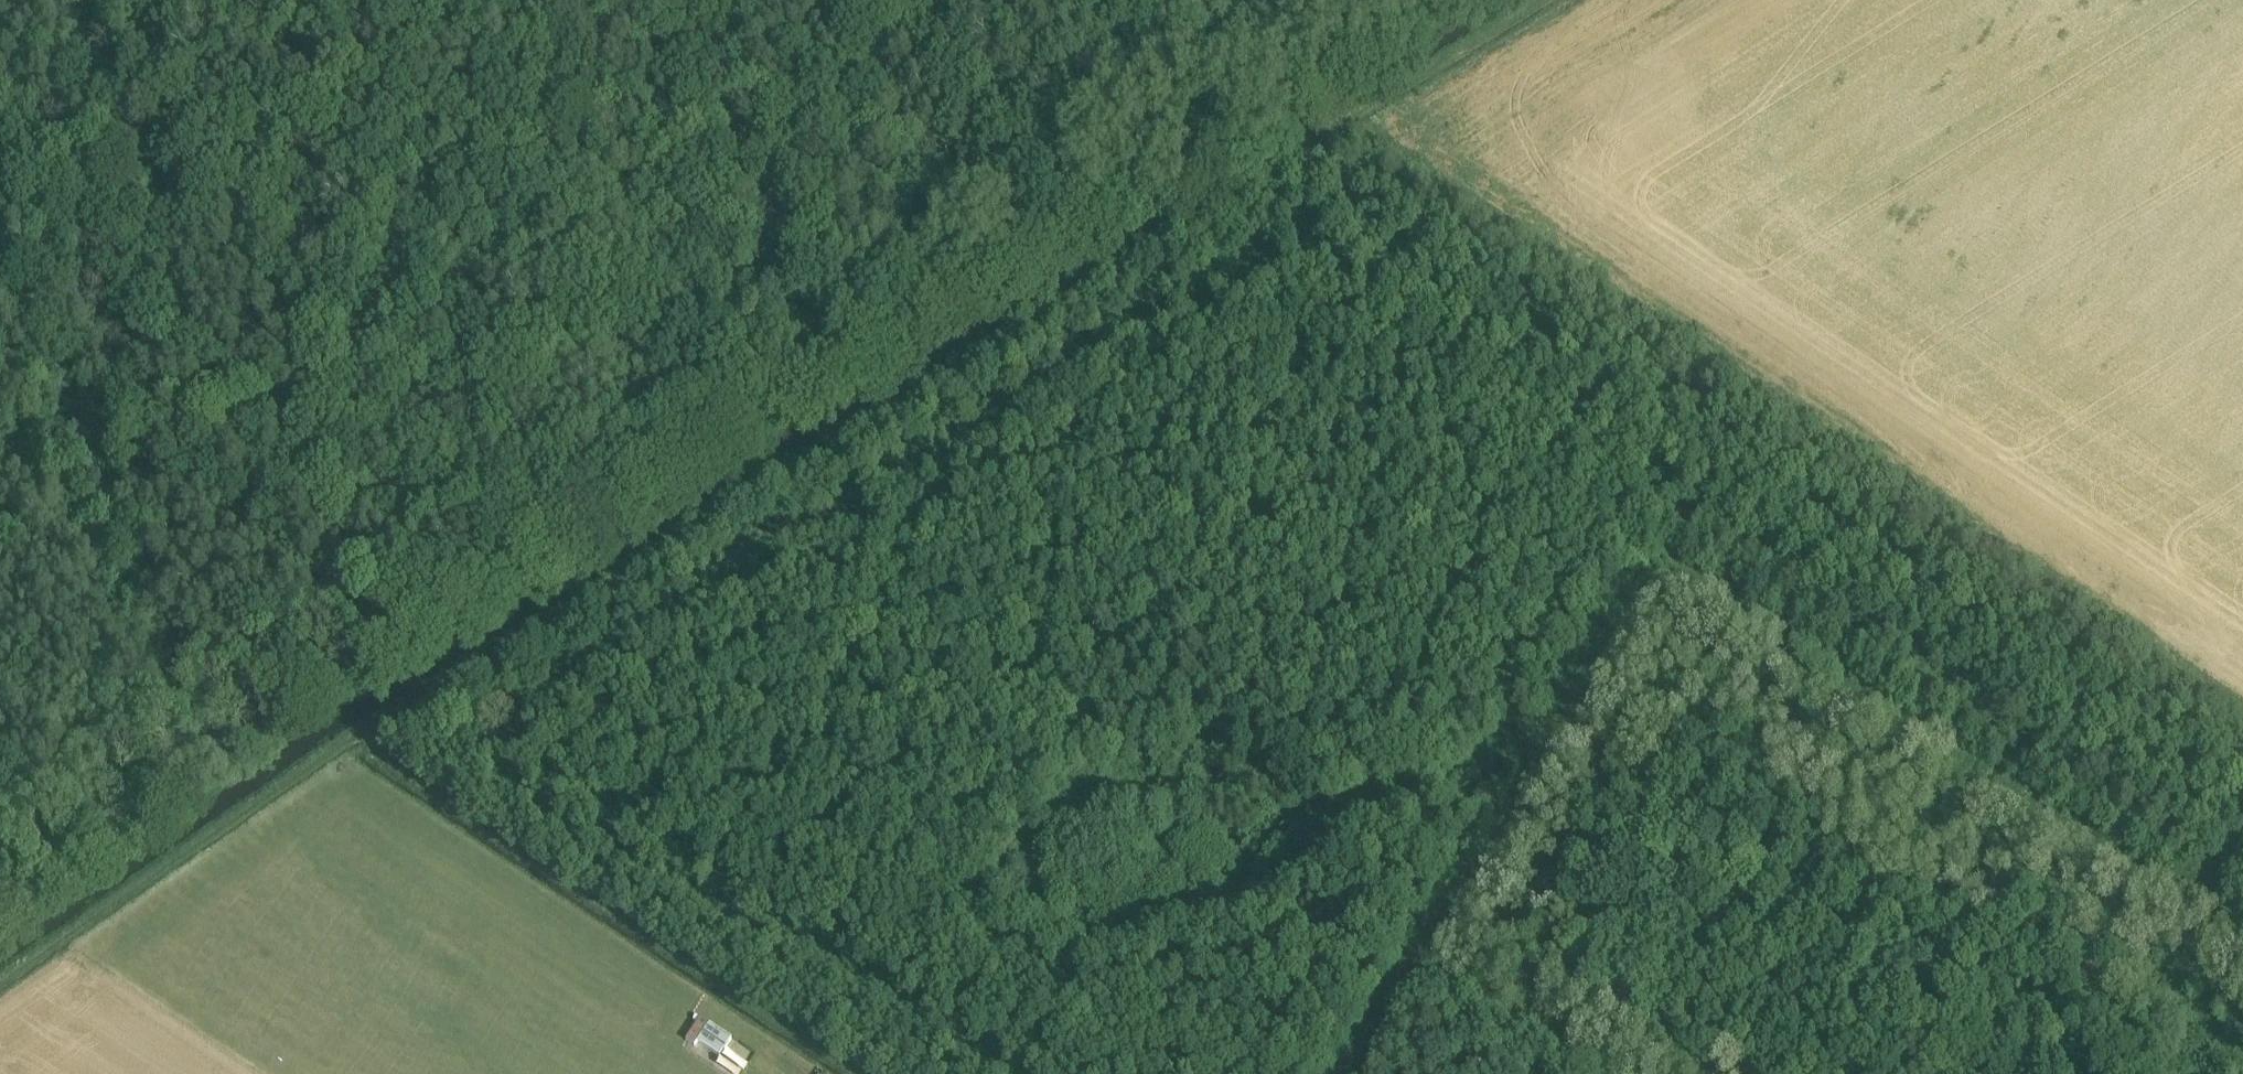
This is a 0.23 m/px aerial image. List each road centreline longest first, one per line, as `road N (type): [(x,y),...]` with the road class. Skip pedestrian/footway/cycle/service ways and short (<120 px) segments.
road 1 (track): [(2242,958),(1682,590)]
road 2 (track): [(865,1073),(368,745)]
road 3 (track): [(1347,1073),(1641,613),(1682,590)]
road 4 (track): [(1548,0),(1368,110)]
road 5 (track): [(1575,1073),(1414,969)]

